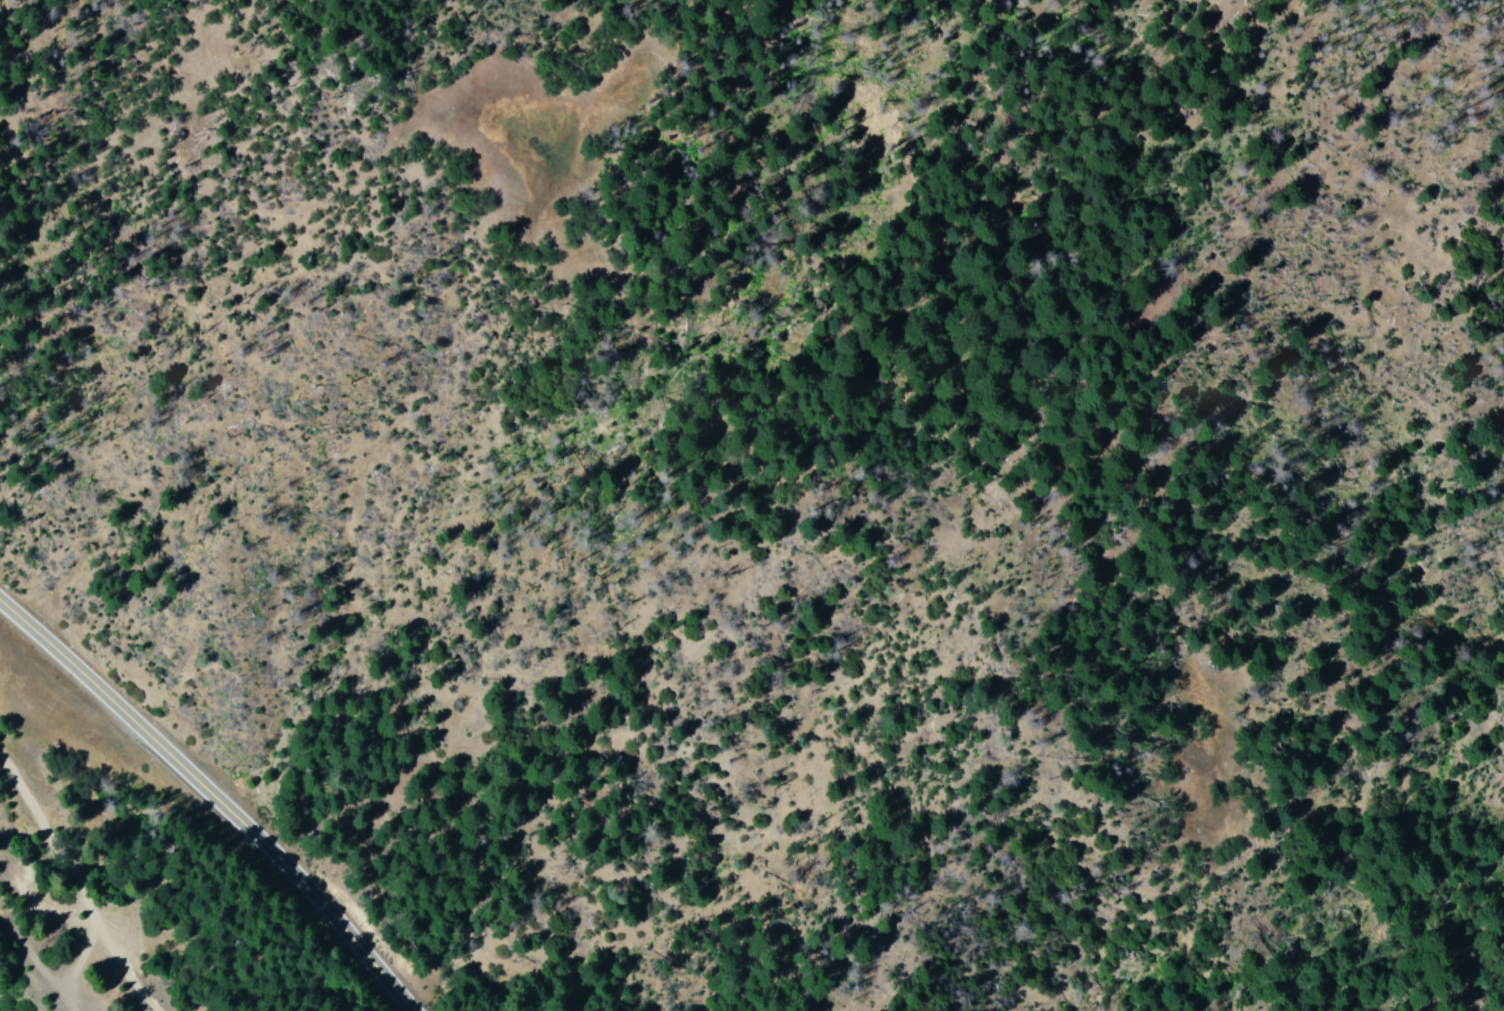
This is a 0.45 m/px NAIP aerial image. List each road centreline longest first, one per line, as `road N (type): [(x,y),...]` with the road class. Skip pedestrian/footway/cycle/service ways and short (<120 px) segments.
road 1 (tertiary): [(459,1010),(308,848),(0,576)]
road 2 (residential): [(141,1003),(0,754)]

